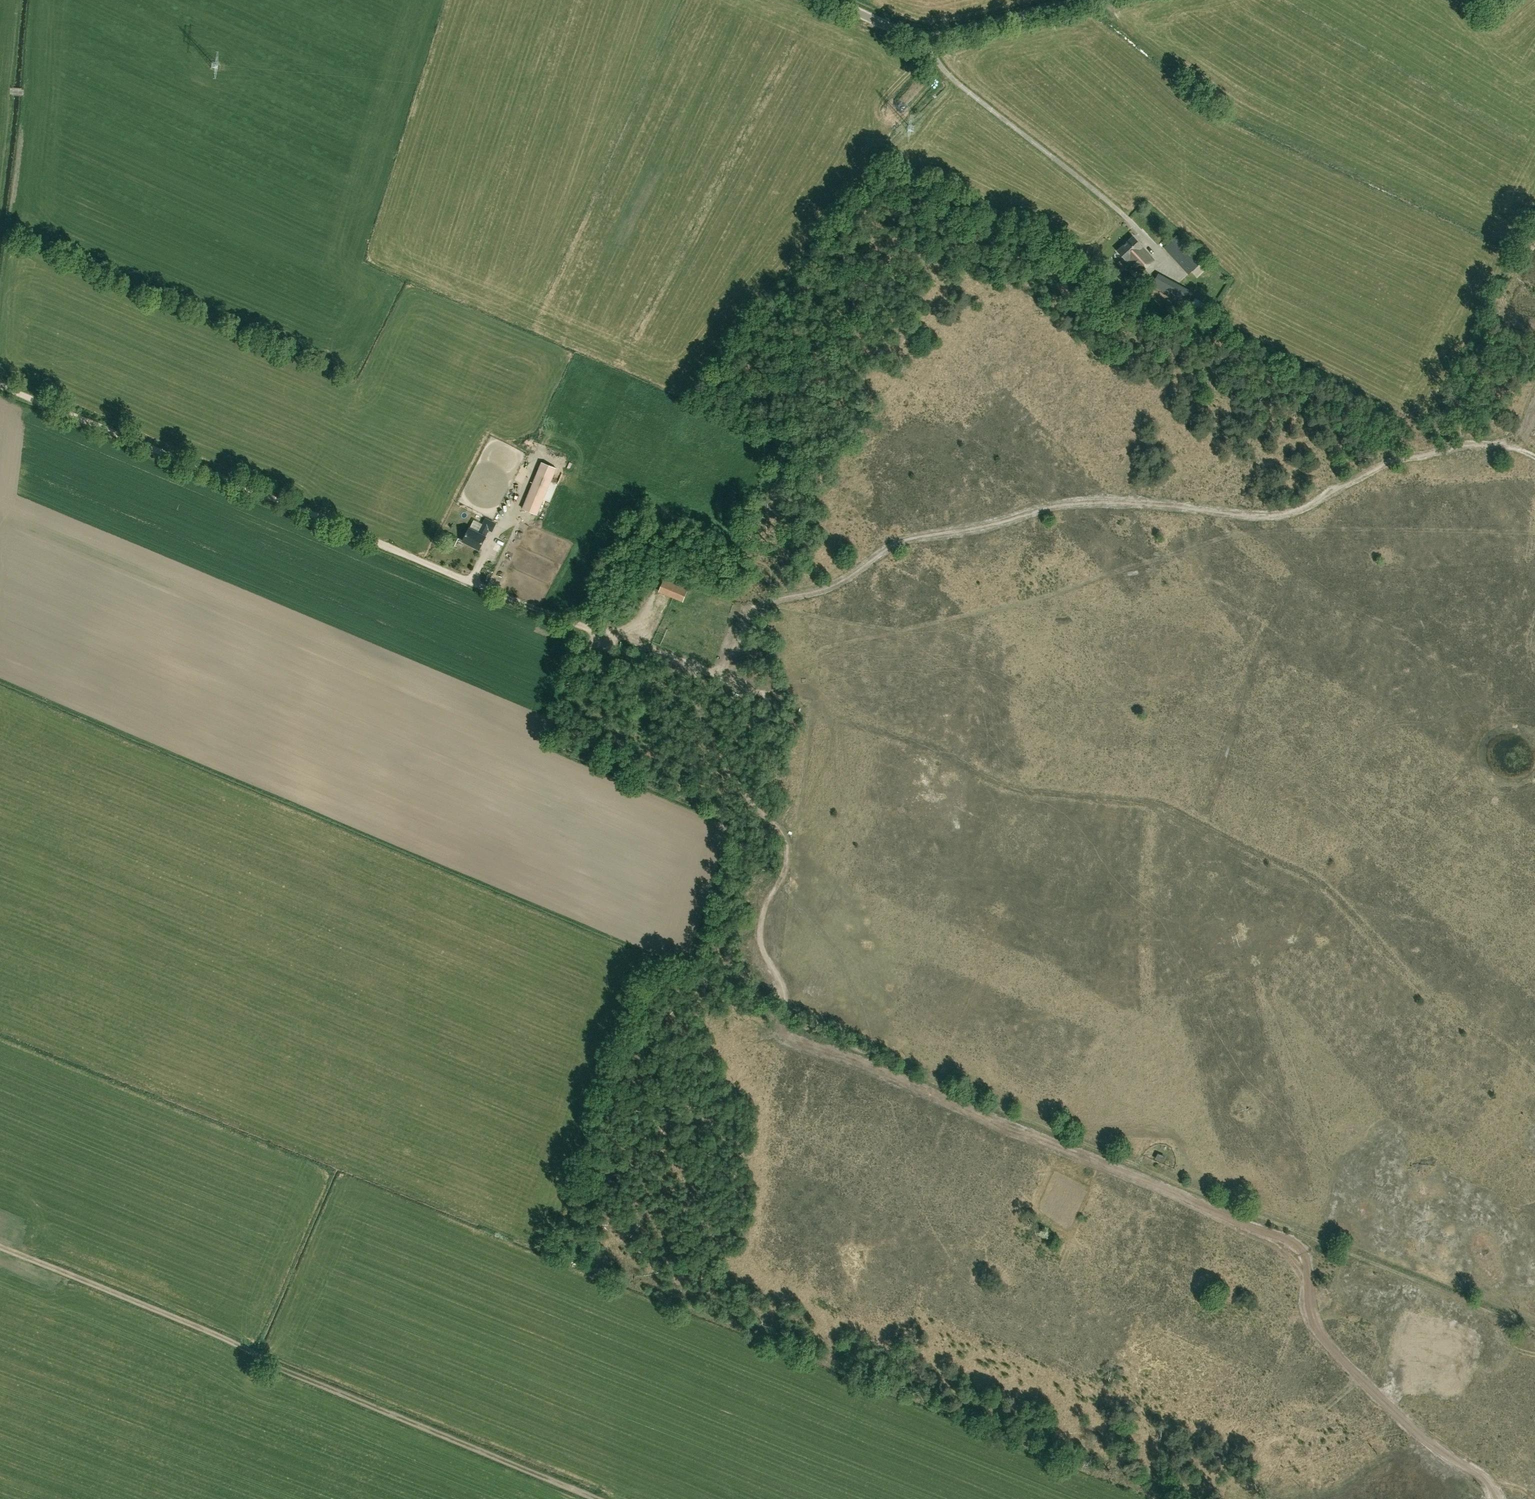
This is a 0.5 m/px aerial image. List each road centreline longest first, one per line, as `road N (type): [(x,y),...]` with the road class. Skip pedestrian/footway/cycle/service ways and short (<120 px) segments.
road 1 (track): [(616,634),(0,386)]
road 2 (track): [(597,1498),(0,1246)]
road 3 (track): [(1165,259),(1102,196),(954,79)]
road 4 (unclassified): [(929,39),(1085,0)]

